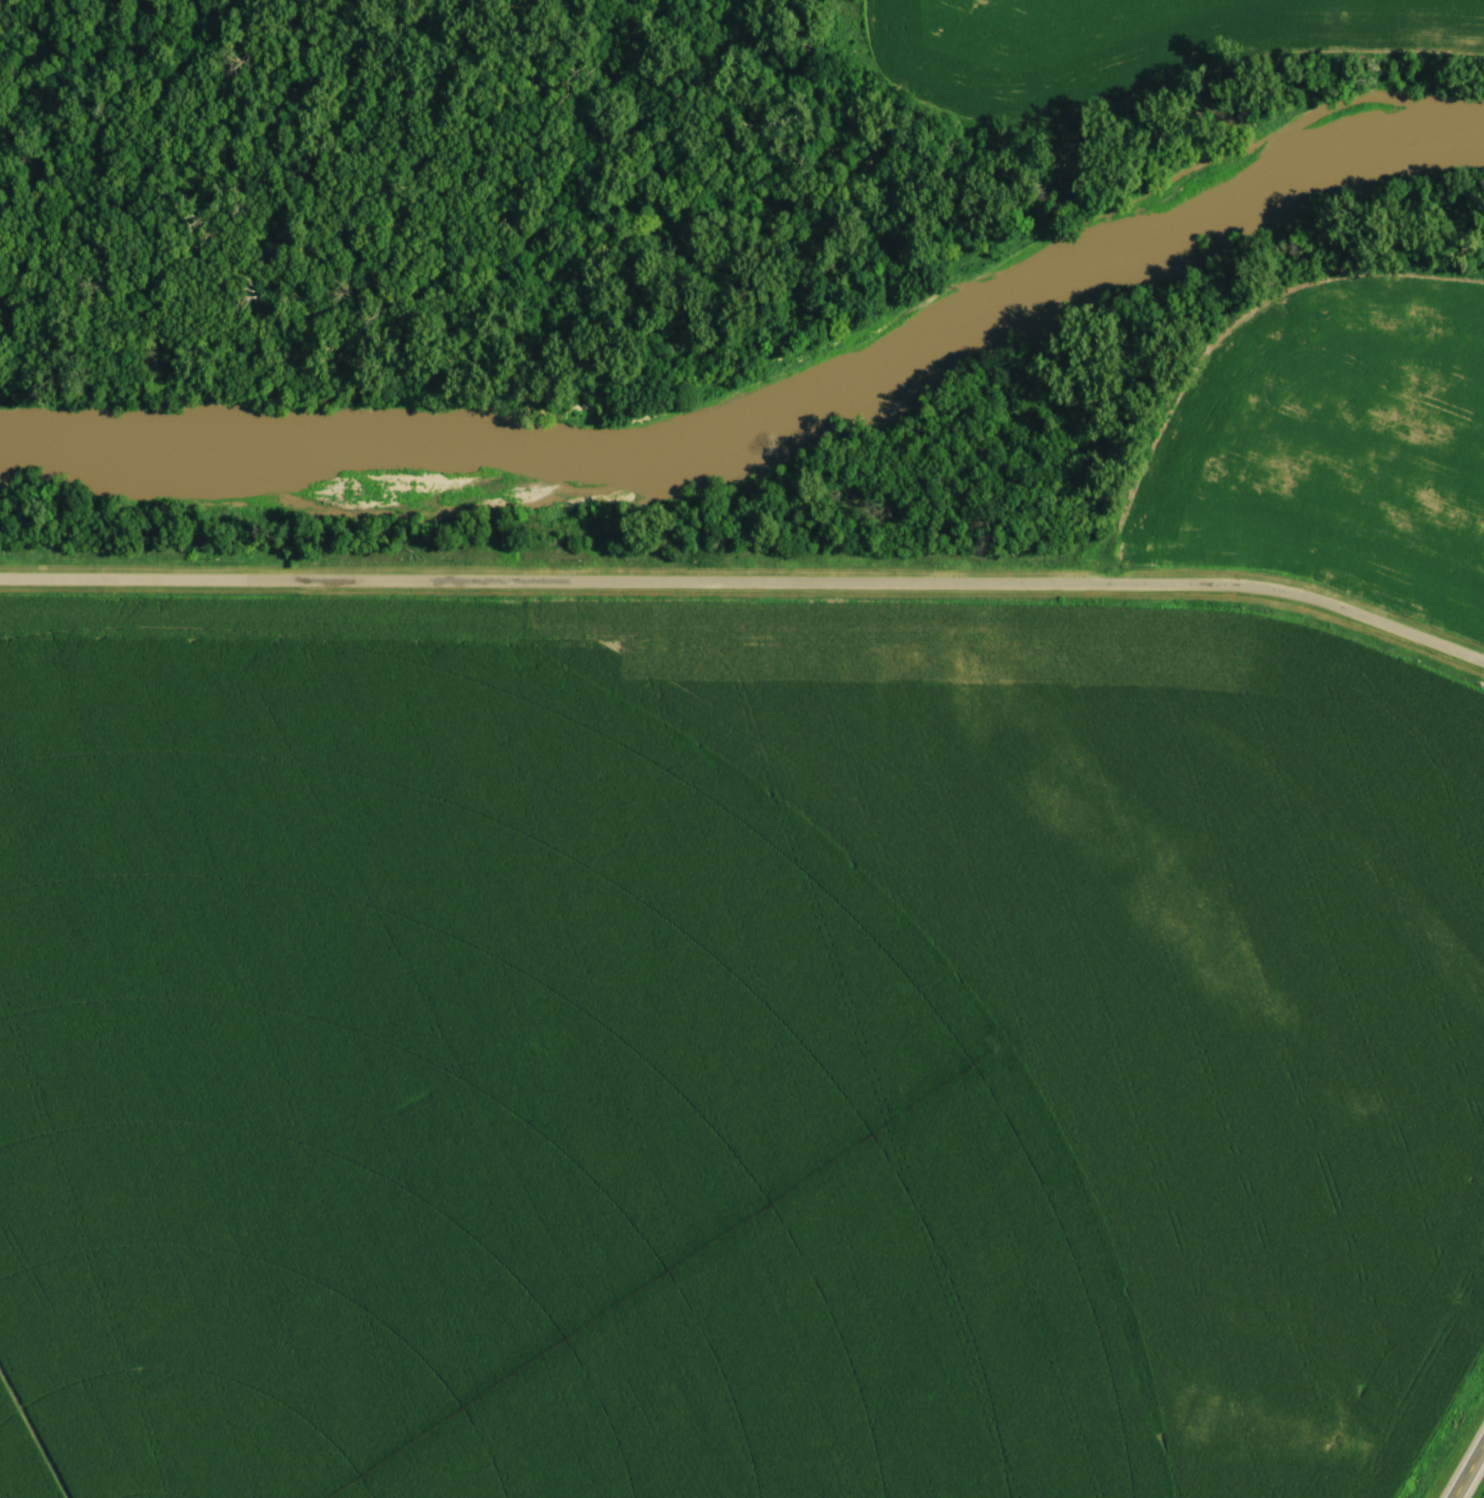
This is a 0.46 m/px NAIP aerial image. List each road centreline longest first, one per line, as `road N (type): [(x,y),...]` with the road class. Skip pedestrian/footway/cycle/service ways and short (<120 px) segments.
road 1 (residential): [(1483,662),(1319,601),(1255,587),(0,580)]

